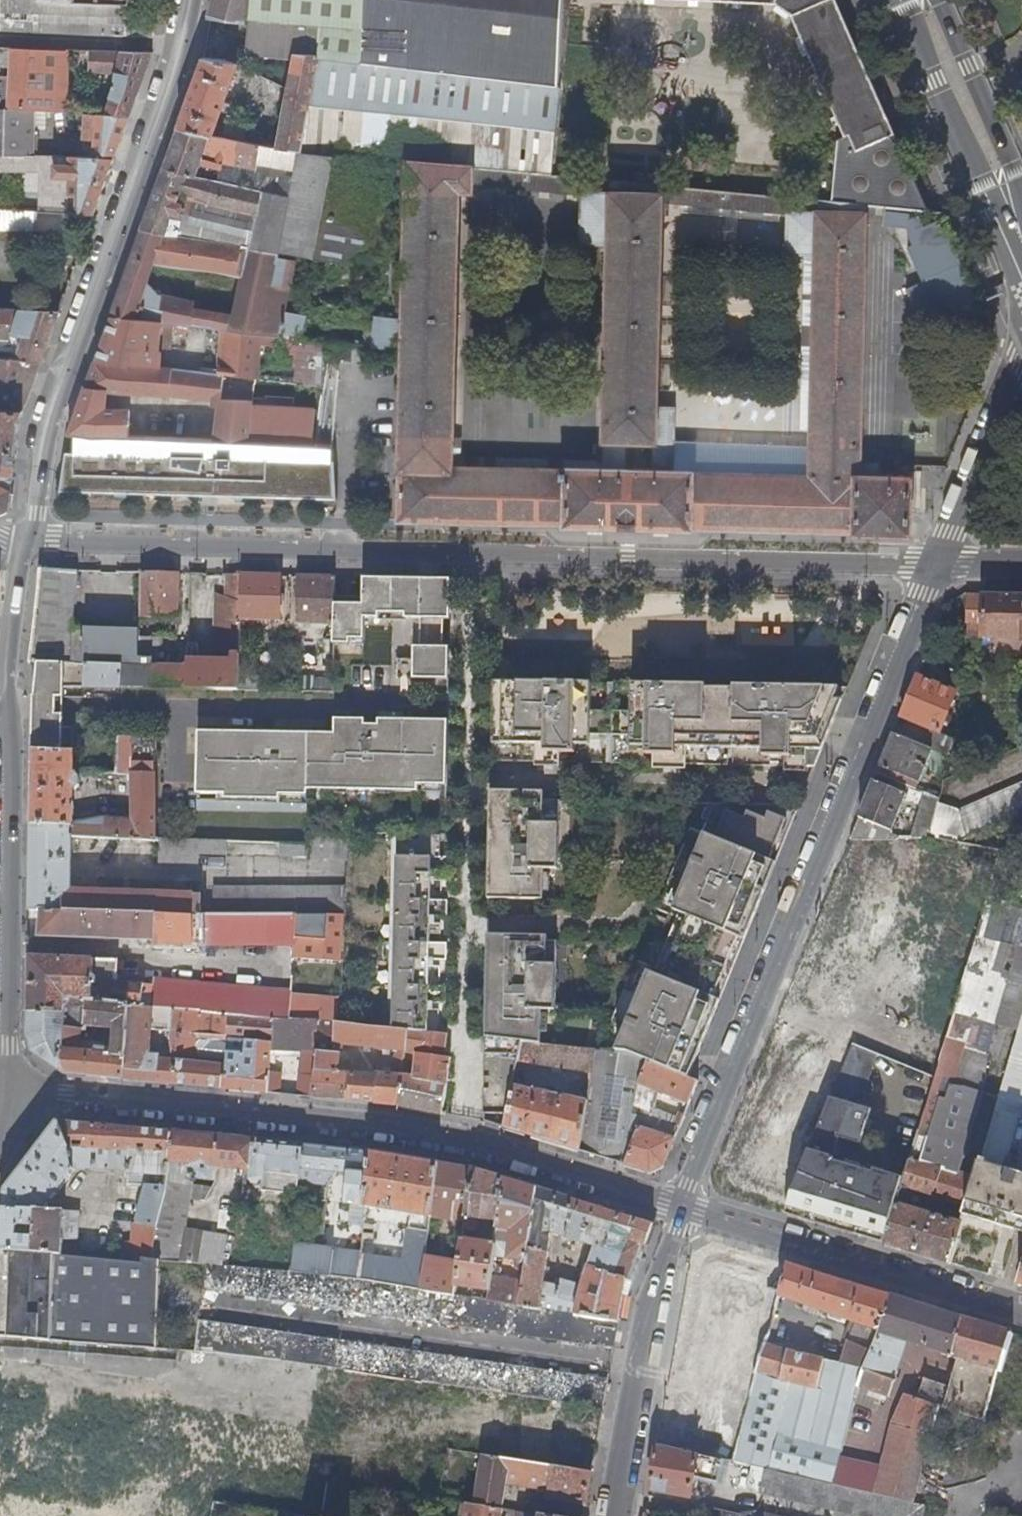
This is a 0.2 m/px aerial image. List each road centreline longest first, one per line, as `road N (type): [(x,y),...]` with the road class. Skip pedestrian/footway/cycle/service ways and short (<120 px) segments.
road 1 (residential): [(18,549),(50,538),(939,565)]
road 2 (residential): [(677,1206),(939,565)]
road 3 (secondary): [(10,1090),(360,1122),(459,1140),(677,1206)]
road 4 (tertiary): [(193,0),(159,131),(46,420),(18,549)]
road 5 (tertiary): [(9,725),(10,1090)]
road 6 (secondary): [(677,1206),(1021,1308)]
road 7 (residential): [(610,1515),(642,1315),(677,1206)]
road 8 (secondary): [(913,0),(1021,240)]
road 9 (residential): [(1021,352),(939,565)]
road 10 (tertiary): [(18,549),(9,725)]

